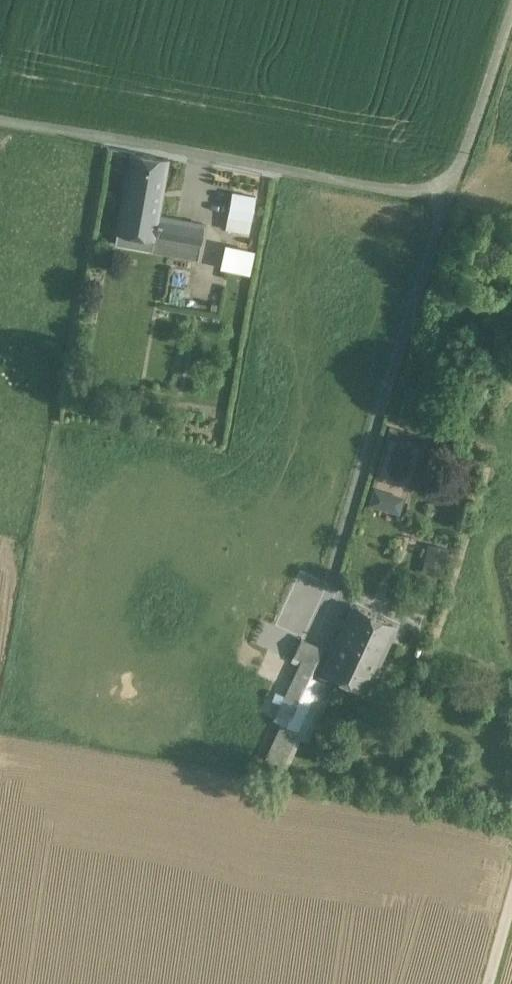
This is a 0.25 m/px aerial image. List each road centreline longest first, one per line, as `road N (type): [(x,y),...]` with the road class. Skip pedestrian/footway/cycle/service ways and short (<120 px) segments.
road 1 (residential): [(0,122),(400,189),(443,183),(465,156),(511,11)]

